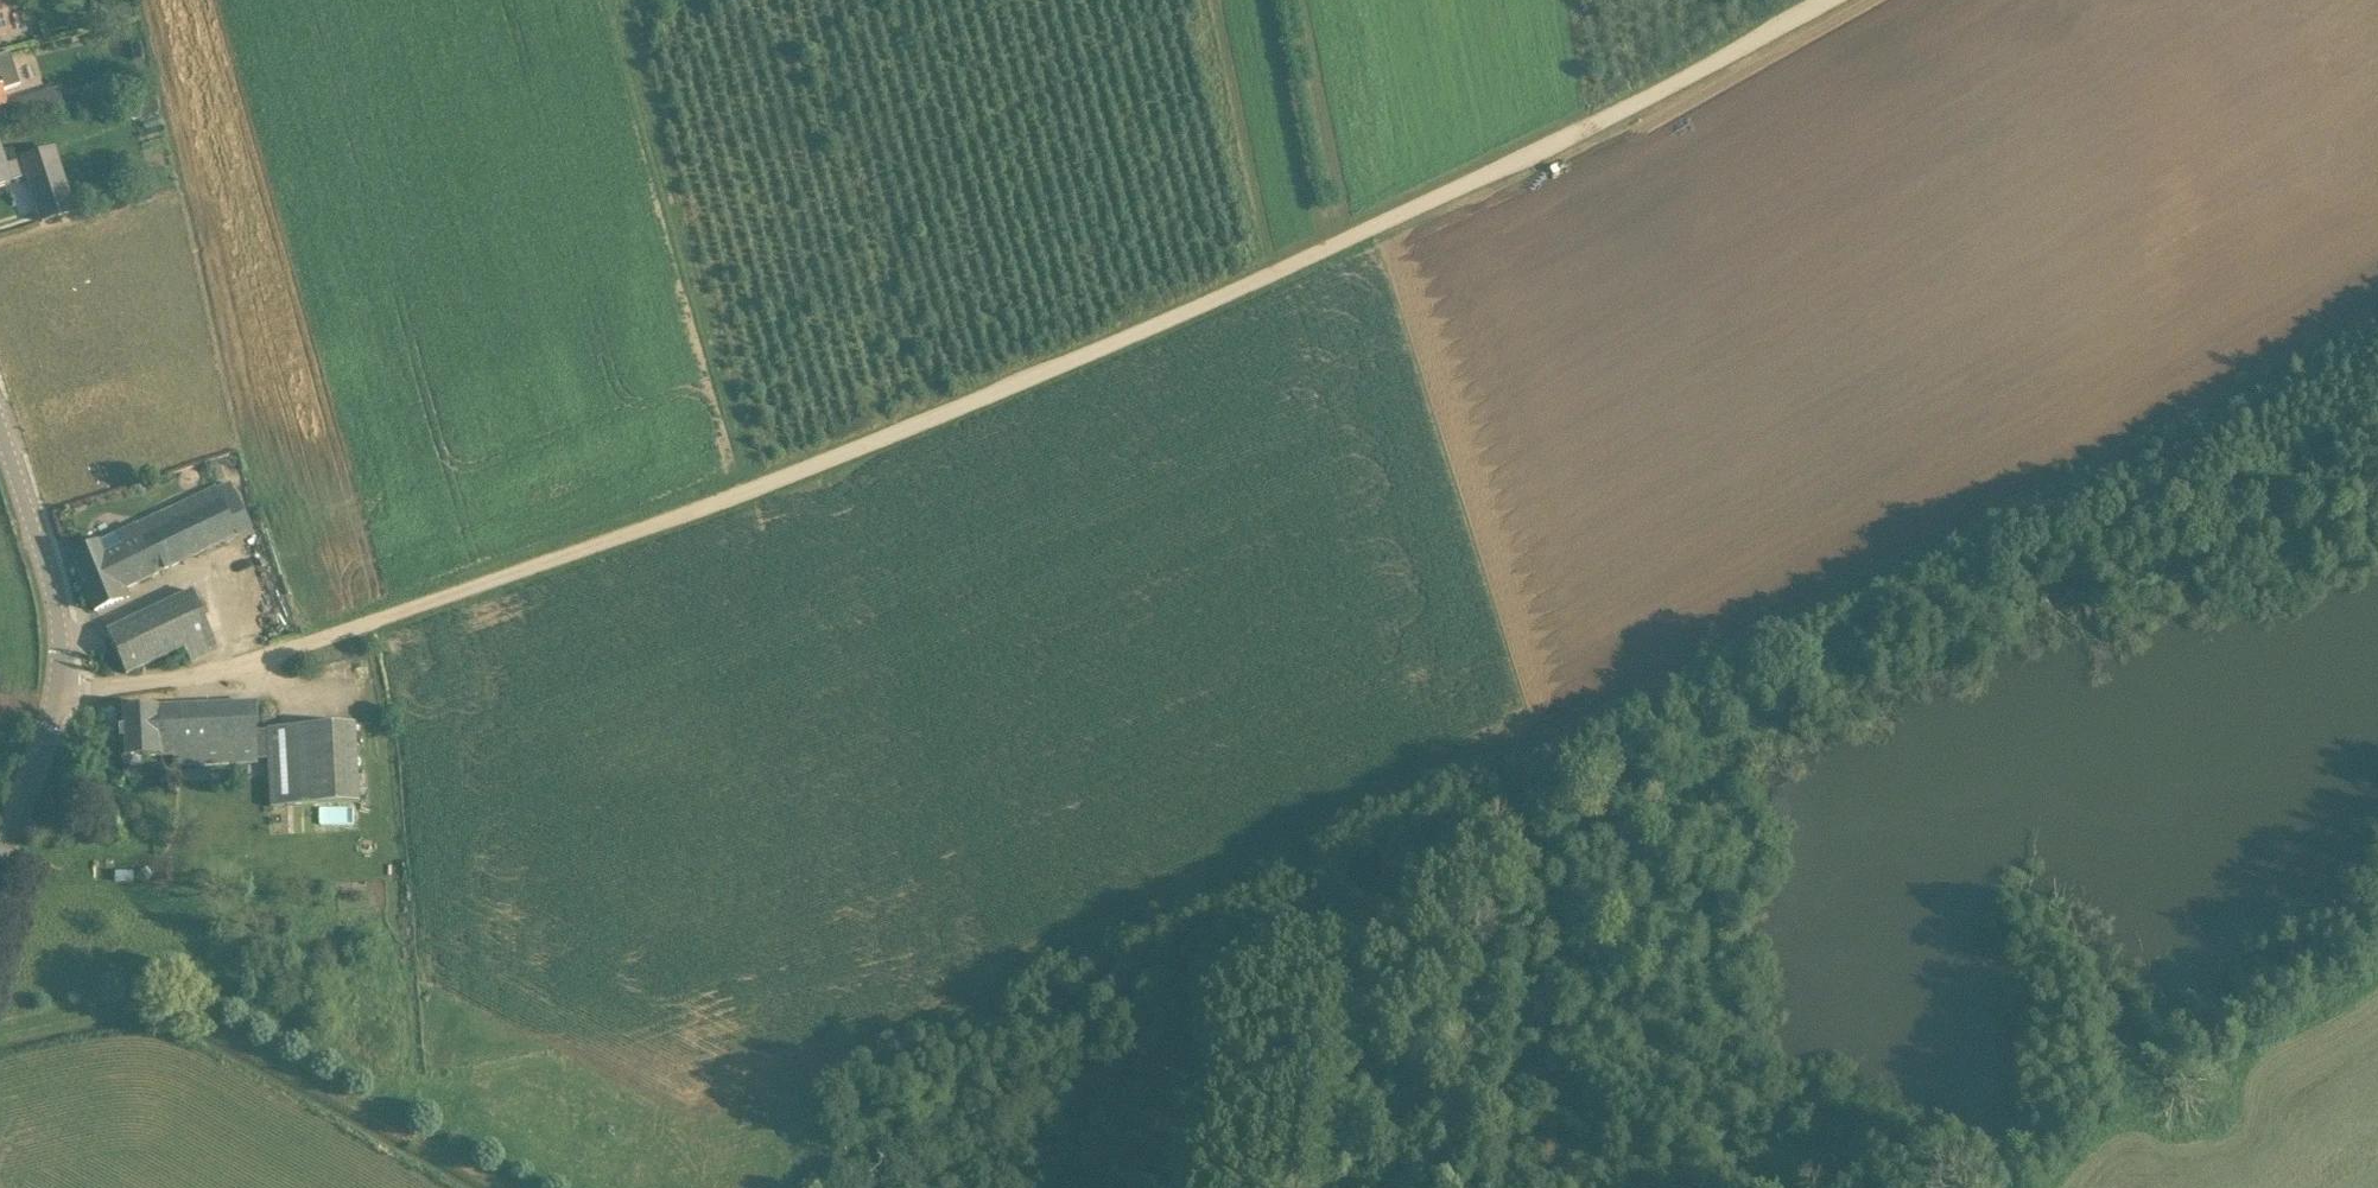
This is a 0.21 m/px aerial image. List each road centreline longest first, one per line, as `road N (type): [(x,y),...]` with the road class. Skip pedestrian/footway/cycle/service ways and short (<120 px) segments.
road 1 (track): [(57,691),(177,679),(314,643),(1124,356),(1432,211),(1818,0)]
road 2 (unclassified): [(0,854),(57,691),(50,585),(0,432)]

